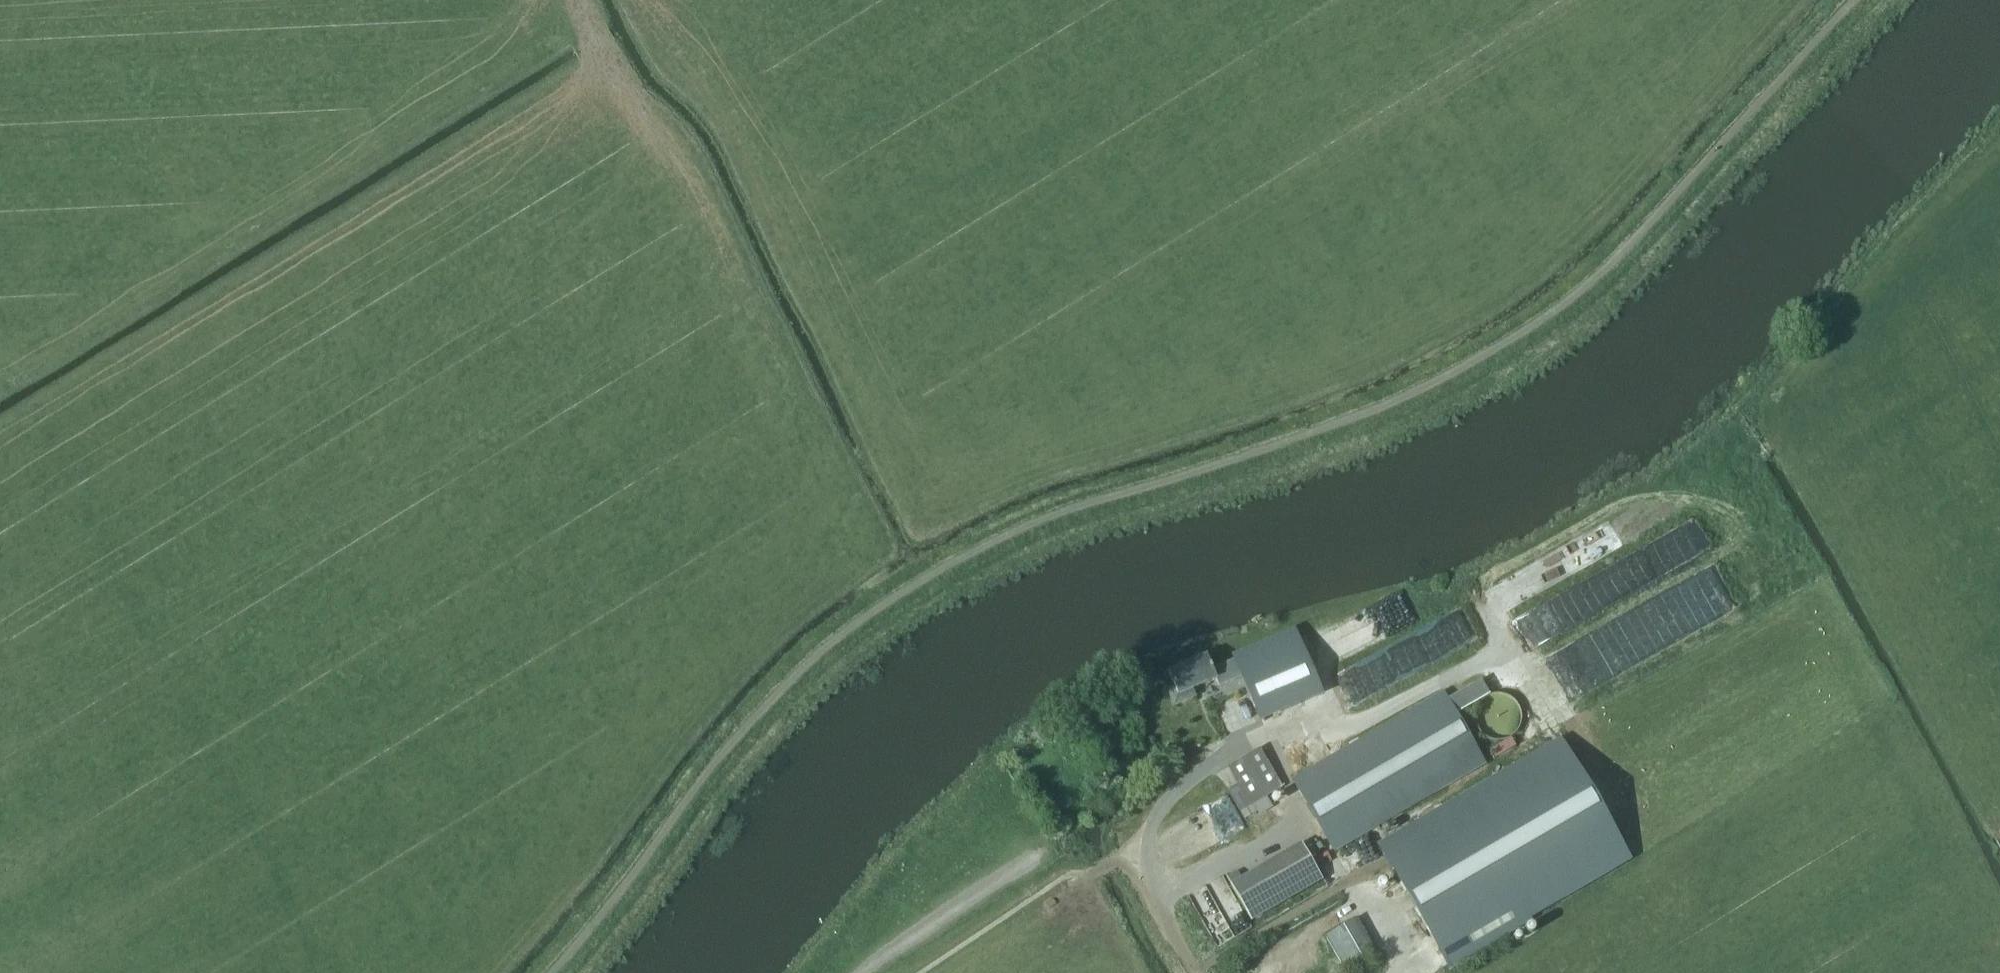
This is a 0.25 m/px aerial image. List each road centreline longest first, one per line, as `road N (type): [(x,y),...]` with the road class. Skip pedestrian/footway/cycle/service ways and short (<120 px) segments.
road 1 (track): [(1321,706),(1337,738),(1507,648)]
road 2 (track): [(1486,608),(1551,730)]

